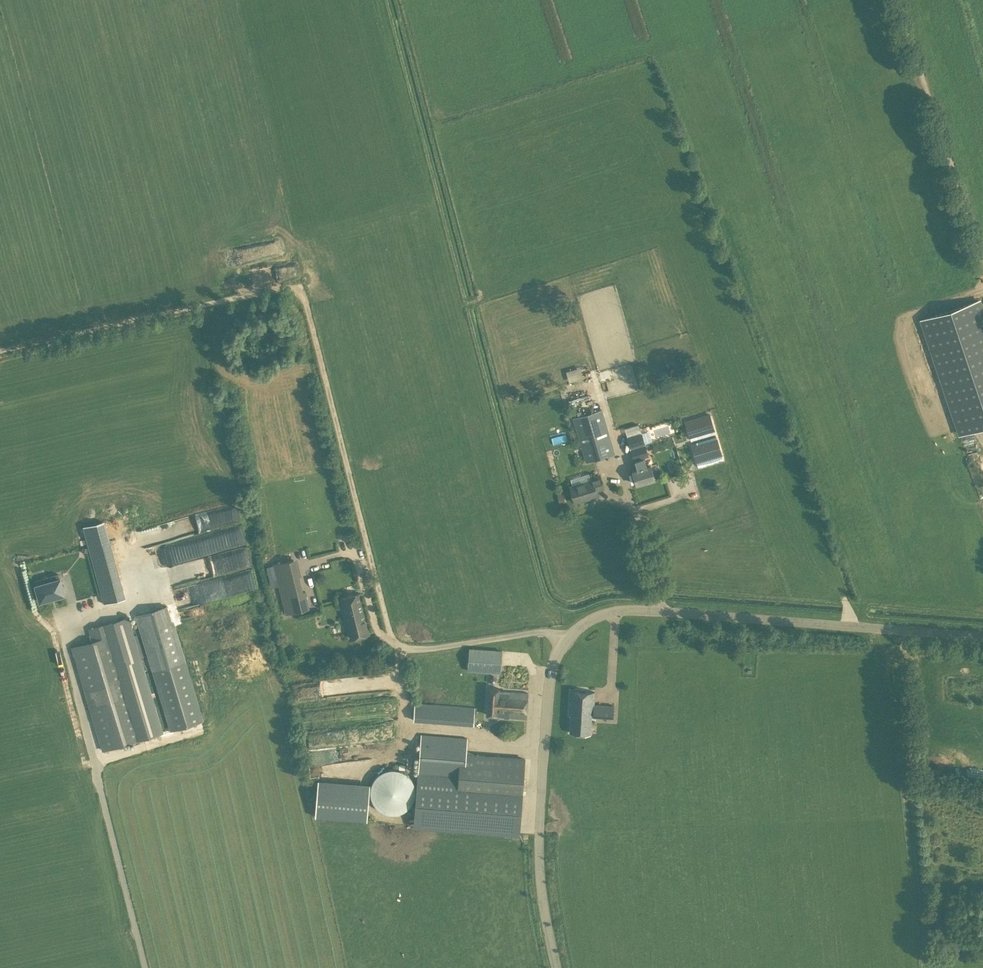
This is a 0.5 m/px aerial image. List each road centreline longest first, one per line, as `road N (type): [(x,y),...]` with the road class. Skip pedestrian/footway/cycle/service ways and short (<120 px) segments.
road 1 (unclassified): [(982,636),(633,609),(607,611),(571,633)]
road 2 (unclassified): [(555,967),(537,823),(547,678),(571,633)]
road 3 (unclassified): [(136,967),(73,715)]

